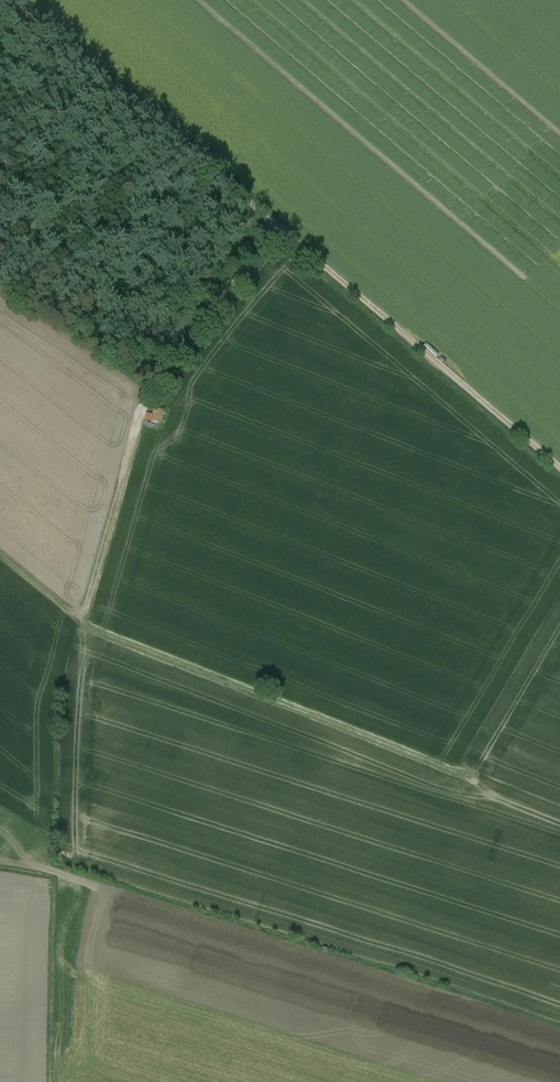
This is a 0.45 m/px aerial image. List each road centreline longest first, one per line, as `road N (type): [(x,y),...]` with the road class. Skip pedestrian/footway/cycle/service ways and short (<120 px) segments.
road 1 (track): [(11,0),(559,471)]
road 2 (track): [(0,555),(81,620),(150,389),(277,230)]
road 3 (track): [(81,620),(475,778)]

